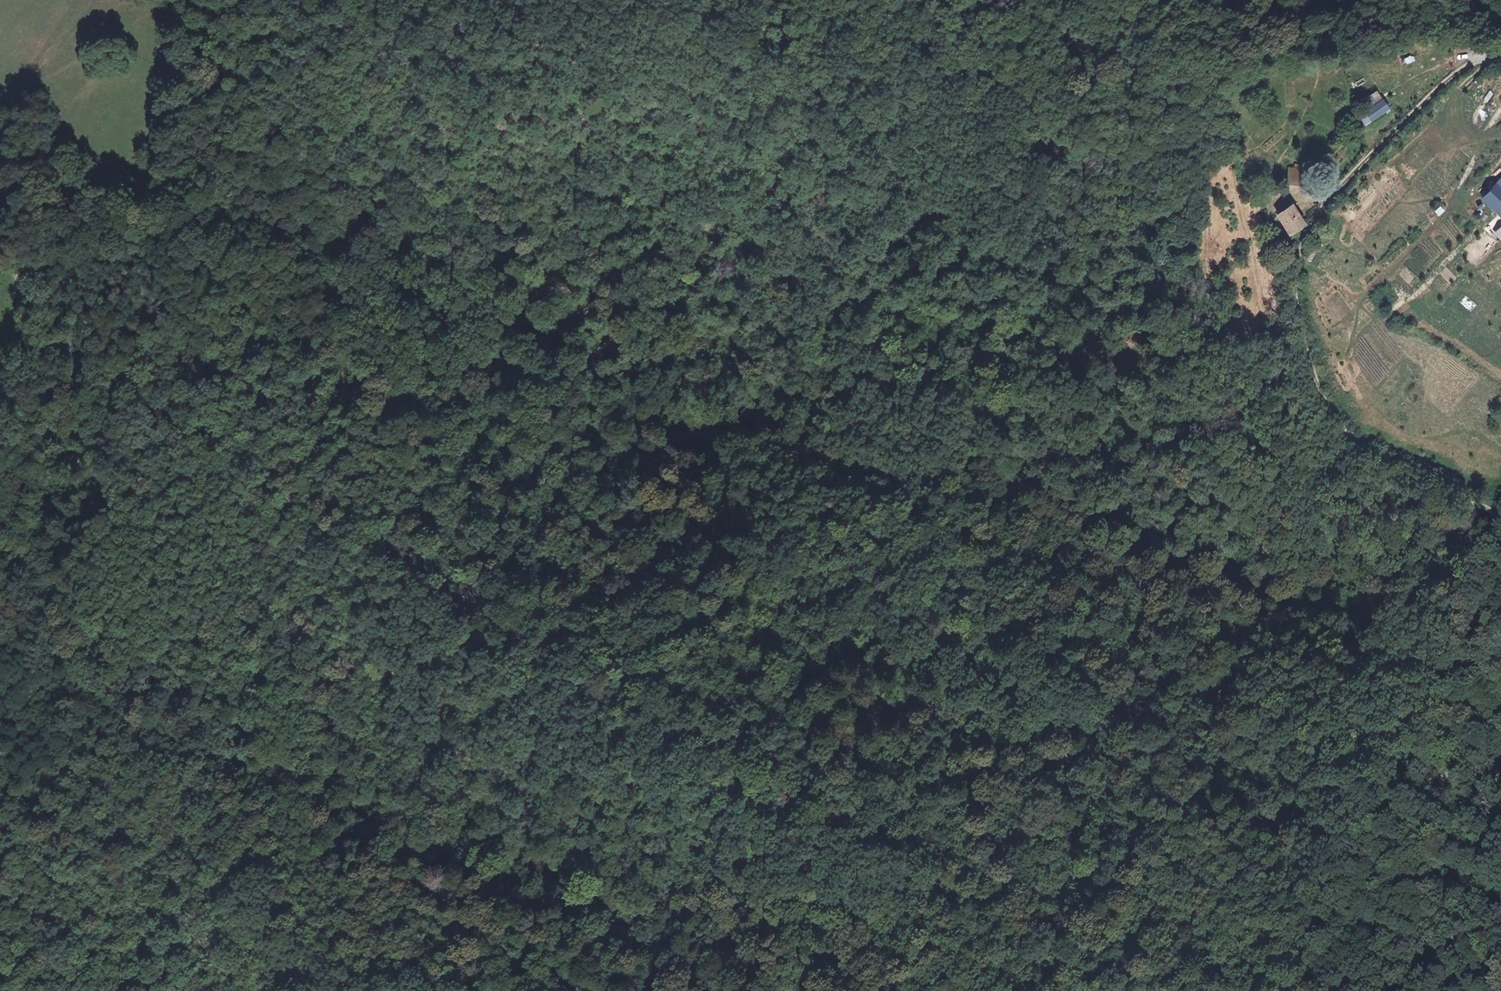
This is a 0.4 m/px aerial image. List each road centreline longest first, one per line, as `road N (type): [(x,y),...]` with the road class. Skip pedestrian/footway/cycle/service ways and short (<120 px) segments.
road 1 (track): [(1500,720),(1483,640),(1486,511),(1365,448),(1319,393),(1298,291),(1305,235)]
road 2 (track): [(1500,56),(1480,59),(1428,97),(1305,235)]
road 3 (track): [(1424,990),(1422,925),(1449,814),(1500,788)]

